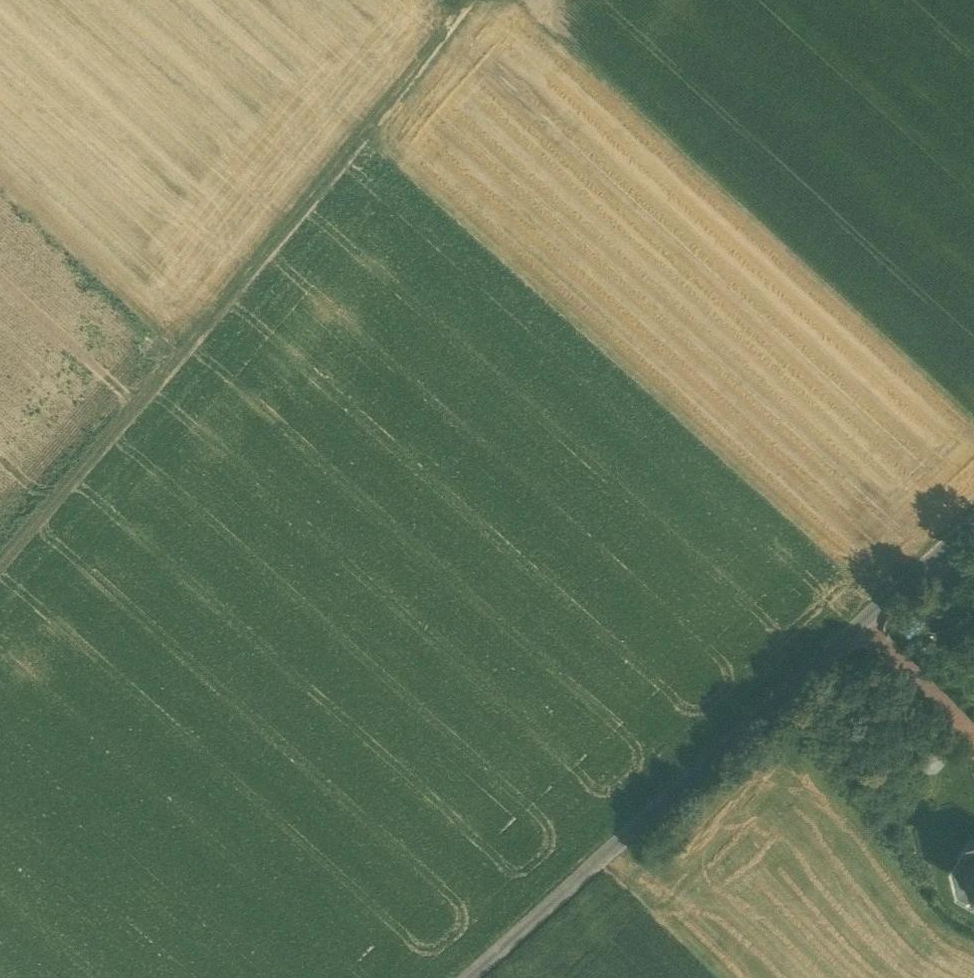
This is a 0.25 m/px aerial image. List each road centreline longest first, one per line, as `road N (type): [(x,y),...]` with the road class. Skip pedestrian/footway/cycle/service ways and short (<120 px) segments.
road 1 (track): [(0,564),(335,177),(473,0)]
road 2 (track): [(473,977),(866,625)]

